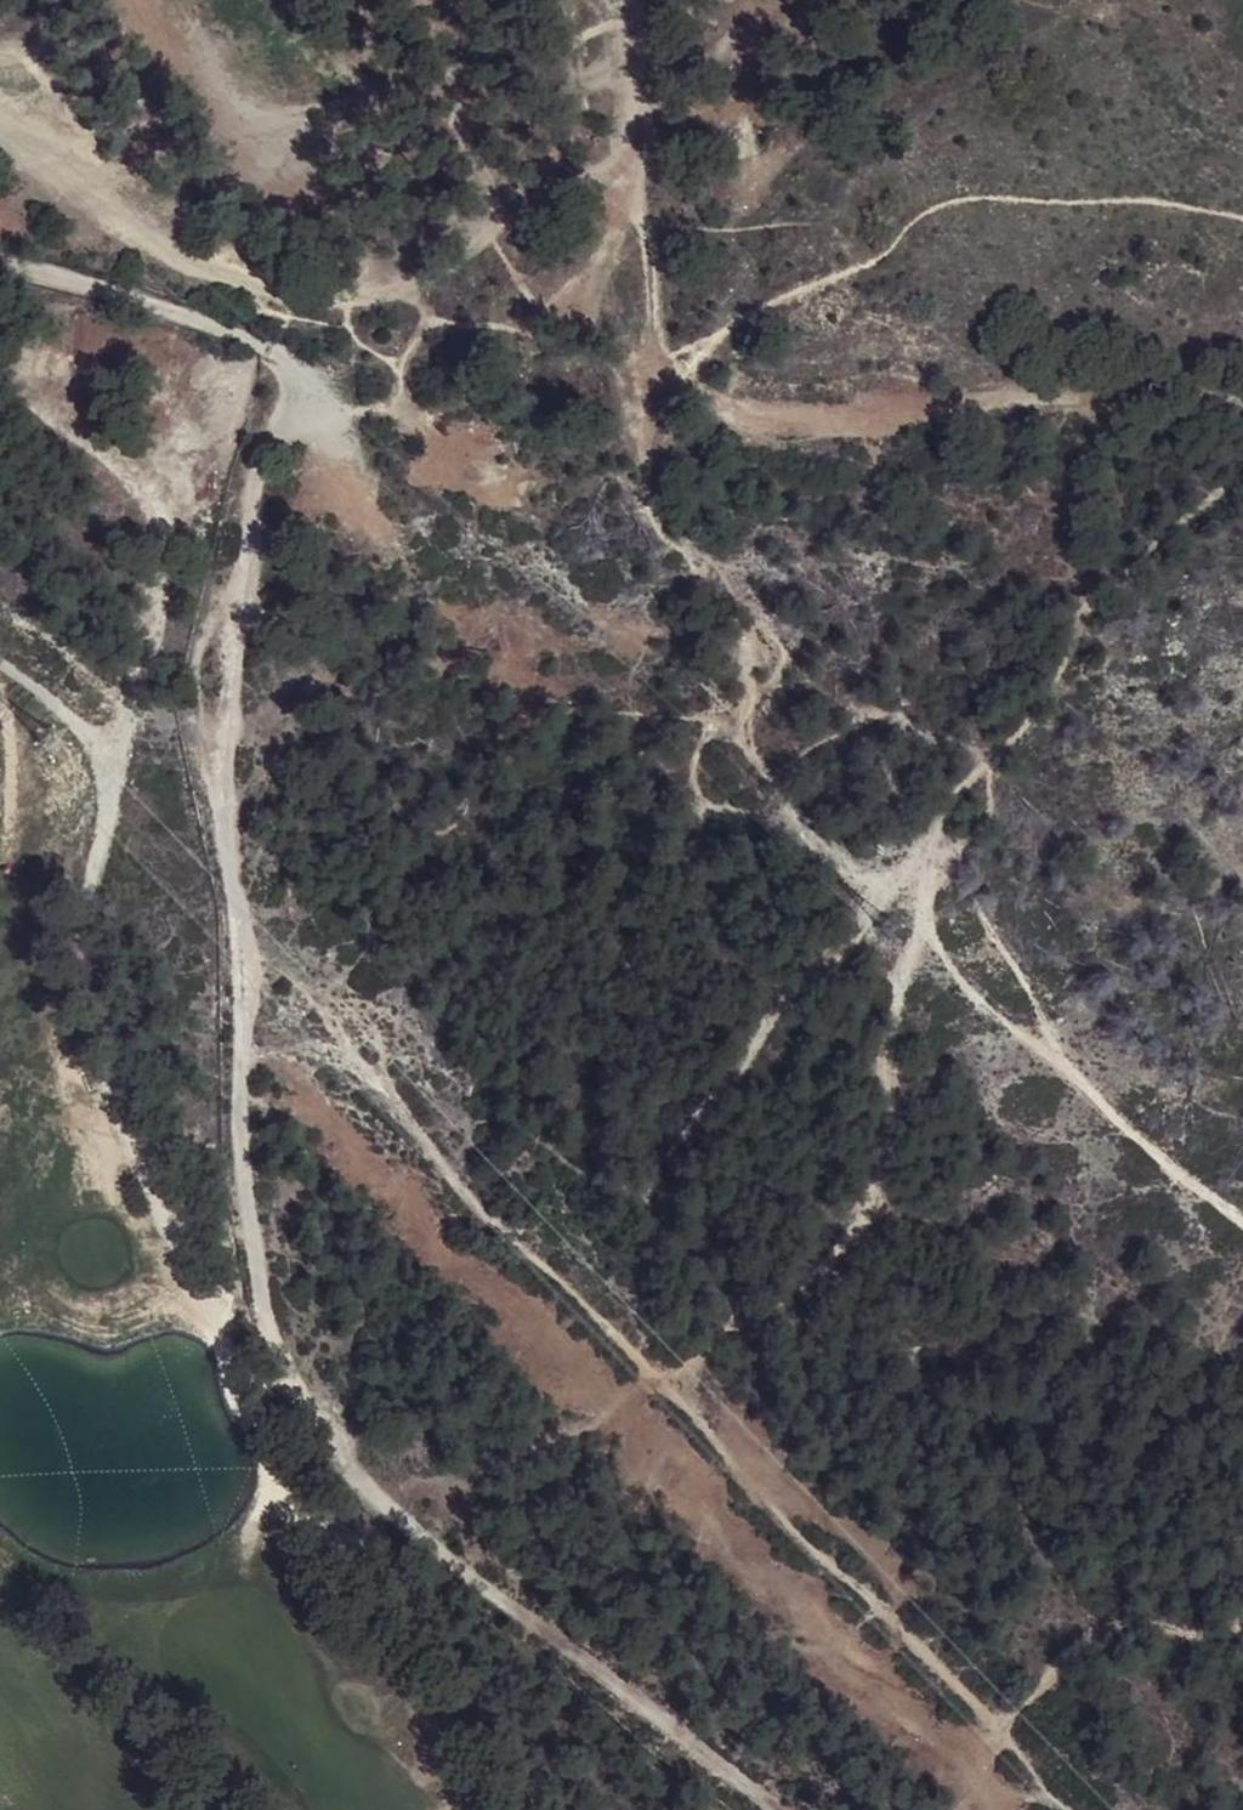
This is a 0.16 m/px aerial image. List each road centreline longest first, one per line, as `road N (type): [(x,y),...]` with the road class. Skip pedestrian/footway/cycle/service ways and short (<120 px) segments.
road 1 (track): [(606,184),(668,115),(865,0)]
road 2 (track): [(0,263),(172,306),(270,347)]

